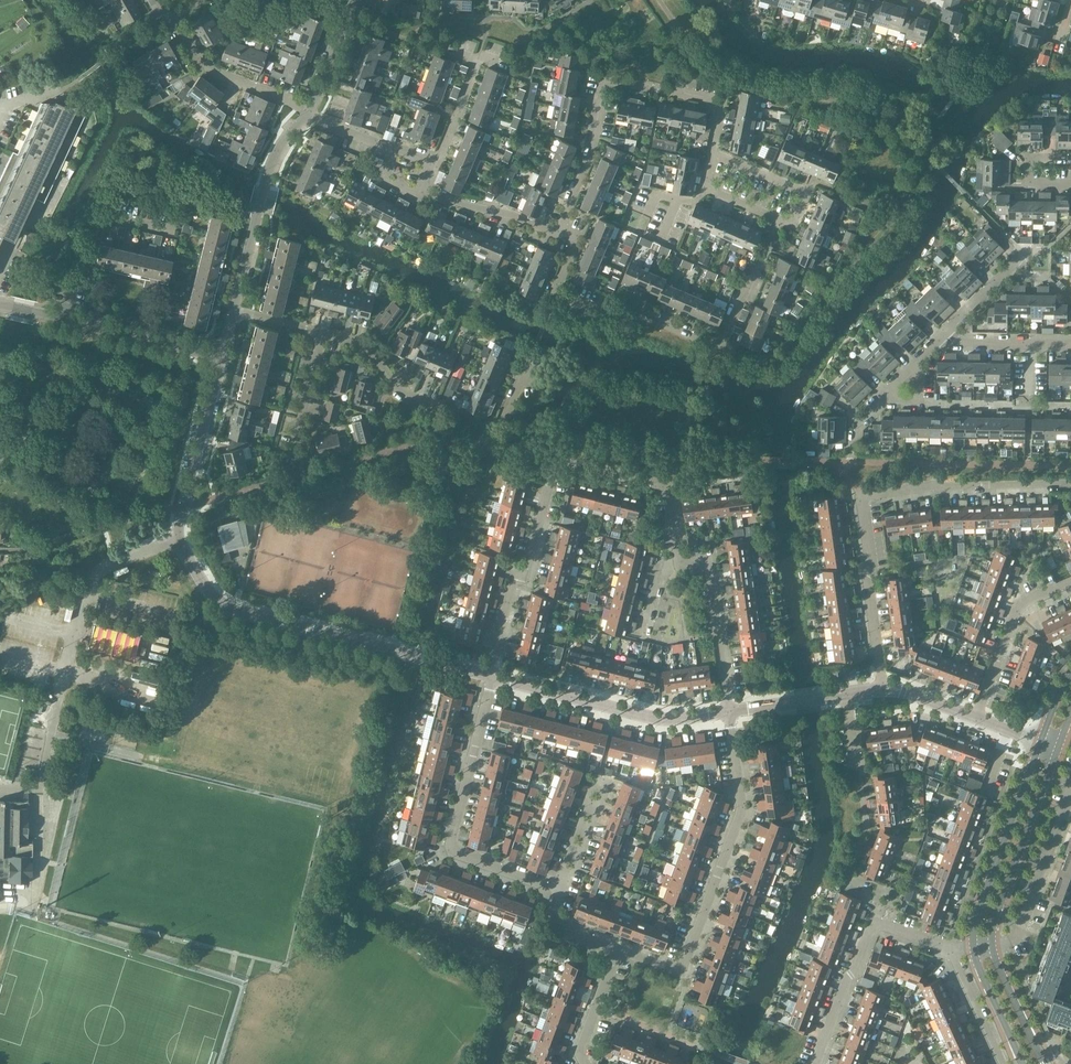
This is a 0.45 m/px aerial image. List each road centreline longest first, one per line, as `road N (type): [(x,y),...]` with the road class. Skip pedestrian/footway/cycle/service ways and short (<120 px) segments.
road 1 (residential): [(676,559),(669,488),(569,466),(553,471),(490,679)]
road 2 (residential): [(879,690),(862,497),(1070,484)]
road 3 (residential): [(776,218),(721,340),(710,343),(624,306),(595,313),(557,298),(575,241),(556,233)]
road 4 (residential): [(490,679),(220,606),(180,540)]
road 5 (residential): [(556,233),(584,169),(603,80),(722,100),(714,151)]
road 6 (residential): [(559,890),(448,848),(490,679)]
road 7 (residential): [(532,362),(511,415),(484,426),(411,401),(359,345),(319,334)]
road 8 (residential): [(684,960),(739,810),(730,709)]
road 9 (residential): [(811,1063),(879,924),(974,945)]
road 10 (residential): [(730,709),(673,716),(490,679)]
road 11 (residential): [(235,312),(272,167),(307,110)]
road 12 (tertiary): [(1041,745),(975,922),(974,945)]
road 13 (tertiary): [(993,944),(1058,751)]
road 14 (residential): [(307,110),(217,70),(189,49),(153,0)]
road 15 (residential): [(180,540),(223,357)]
road 16 (residential): [(60,319),(100,215),(174,231)]
road 17 (residential): [(884,398),(1070,404)]
road 18 (residential): [(977,723),(1020,603),(1070,582)]
road 19 (residential): [(993,944),(1017,943),(1070,795)]
road 20 (residential): [(730,709),(704,564),(676,559)]
road 21 (residential): [(223,357),(60,319)]
road 22 (residential): [(714,151),(806,191),(793,225),(776,218)]
road 23 (residential): [(556,233),(427,192)]
road 24 (residential): [(288,460),(319,334)]
road 25 (tertiary): [(1043,1063),(993,944)]
road 26 (tertiary): [(974,945),(1023,1063)]
road 27 (residential): [(945,340),(1070,344)]
road 28 (residential): [(307,110),(356,0)]

